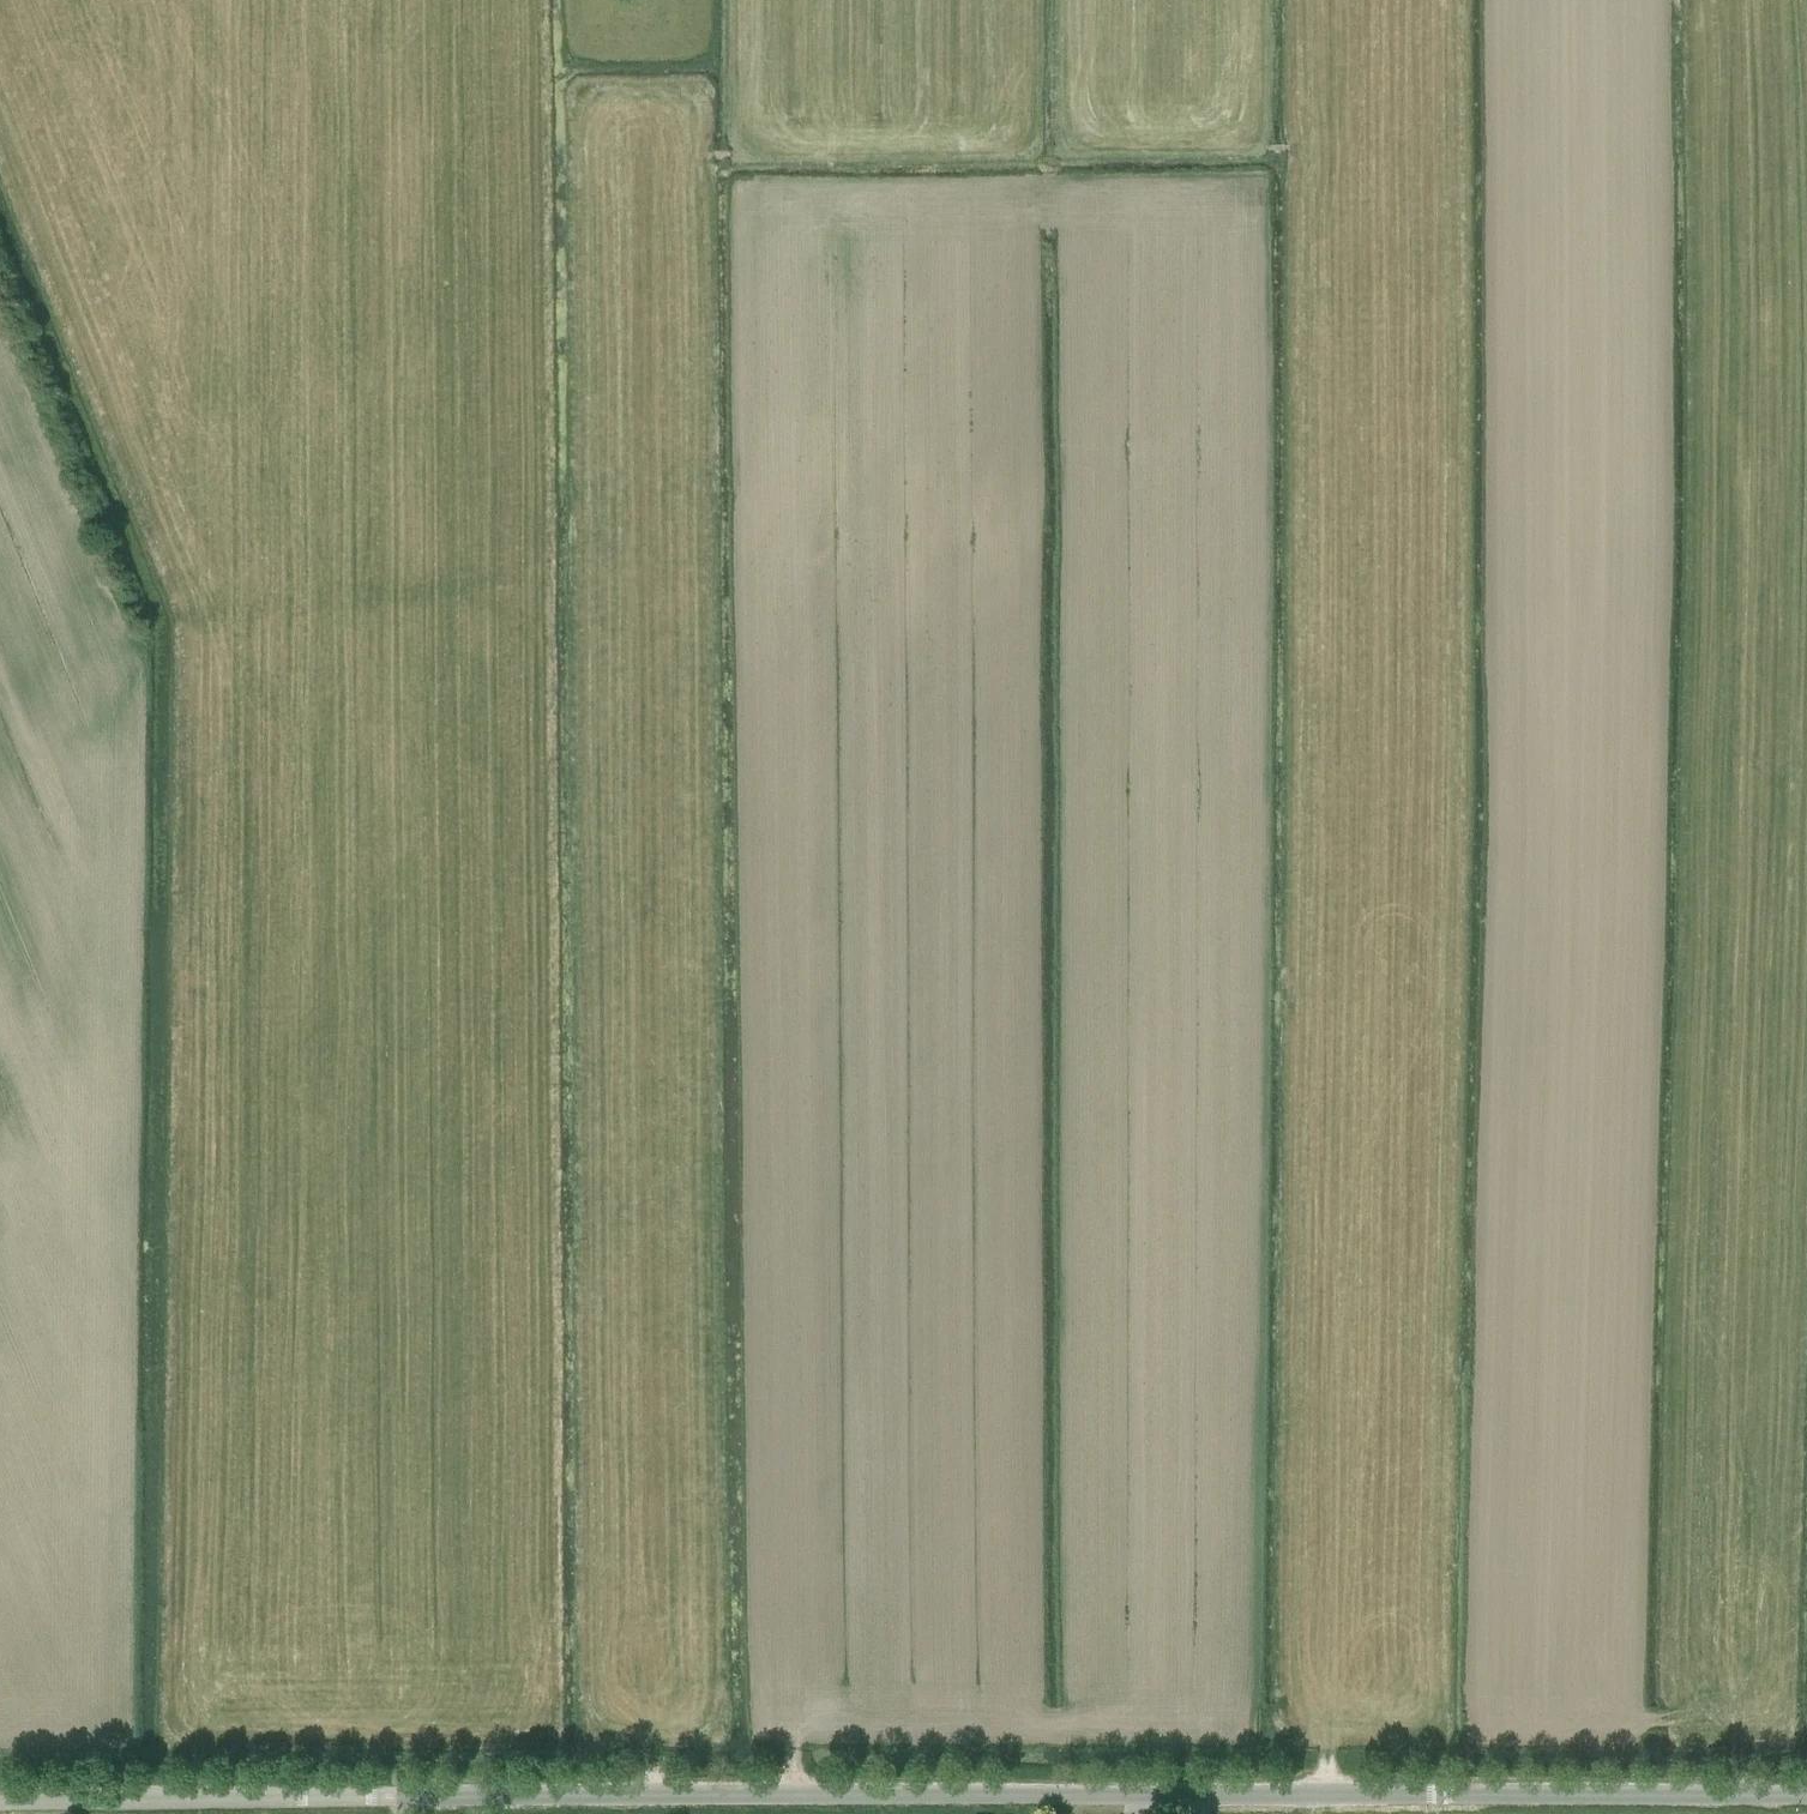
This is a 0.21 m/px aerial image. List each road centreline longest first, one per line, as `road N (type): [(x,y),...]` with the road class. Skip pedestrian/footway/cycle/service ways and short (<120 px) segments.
road 1 (unclassified): [(399,1797),(1806,1798)]
road 2 (residential): [(0,1801),(399,1797)]

